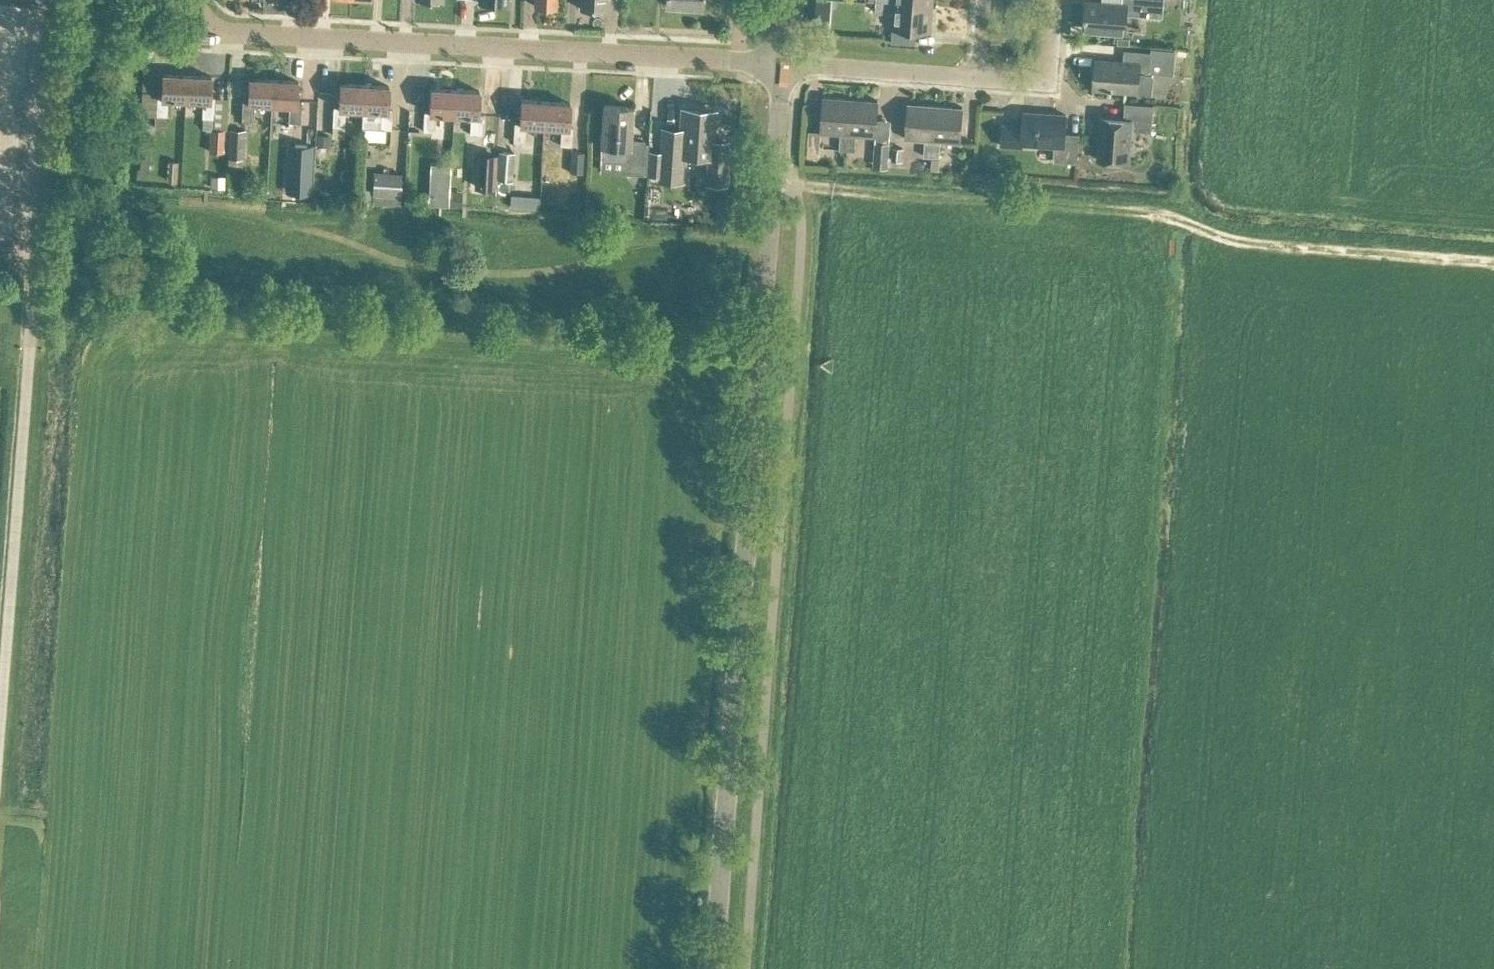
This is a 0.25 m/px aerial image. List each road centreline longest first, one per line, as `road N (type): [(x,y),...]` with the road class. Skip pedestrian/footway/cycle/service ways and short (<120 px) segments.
road 1 (tertiary): [(714,968),(782,63)]
road 2 (unclassified): [(0,725),(59,0)]
road 3 (track): [(793,184),(1154,210),(1222,237),(1493,259)]
road 4 (residential): [(734,60),(218,32),(201,20),(193,0)]
road 5 (residential): [(981,78),(782,63)]
road 6 (residential): [(1055,0),(1049,83),(981,78)]

